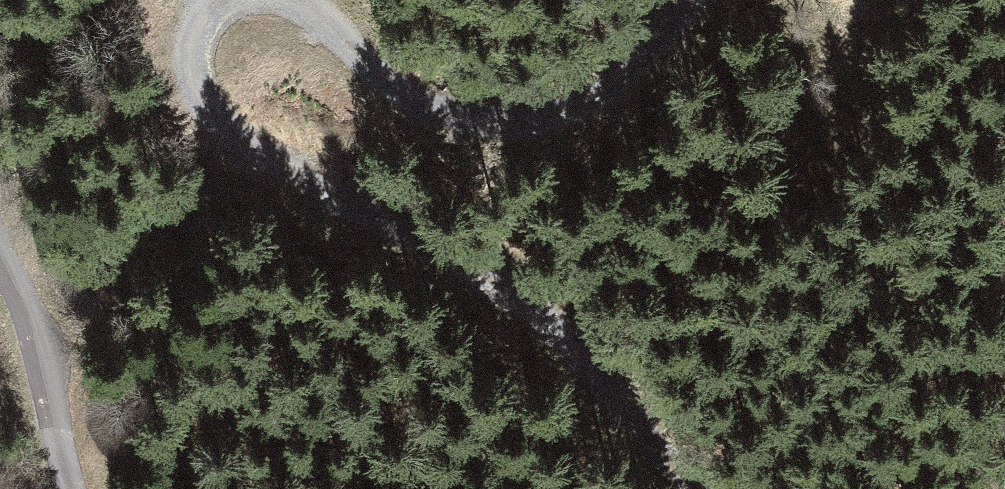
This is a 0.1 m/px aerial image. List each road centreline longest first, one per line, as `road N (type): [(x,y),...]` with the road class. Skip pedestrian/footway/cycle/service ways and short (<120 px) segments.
road 1 (track): [(702,488),(589,355),(520,293),(237,139),(195,76),(201,18),(224,0)]
road 2 (track): [(309,0),(402,94),(445,113),(555,124),(631,78),(695,0)]
road 3 (track): [(0,239),(75,488)]

